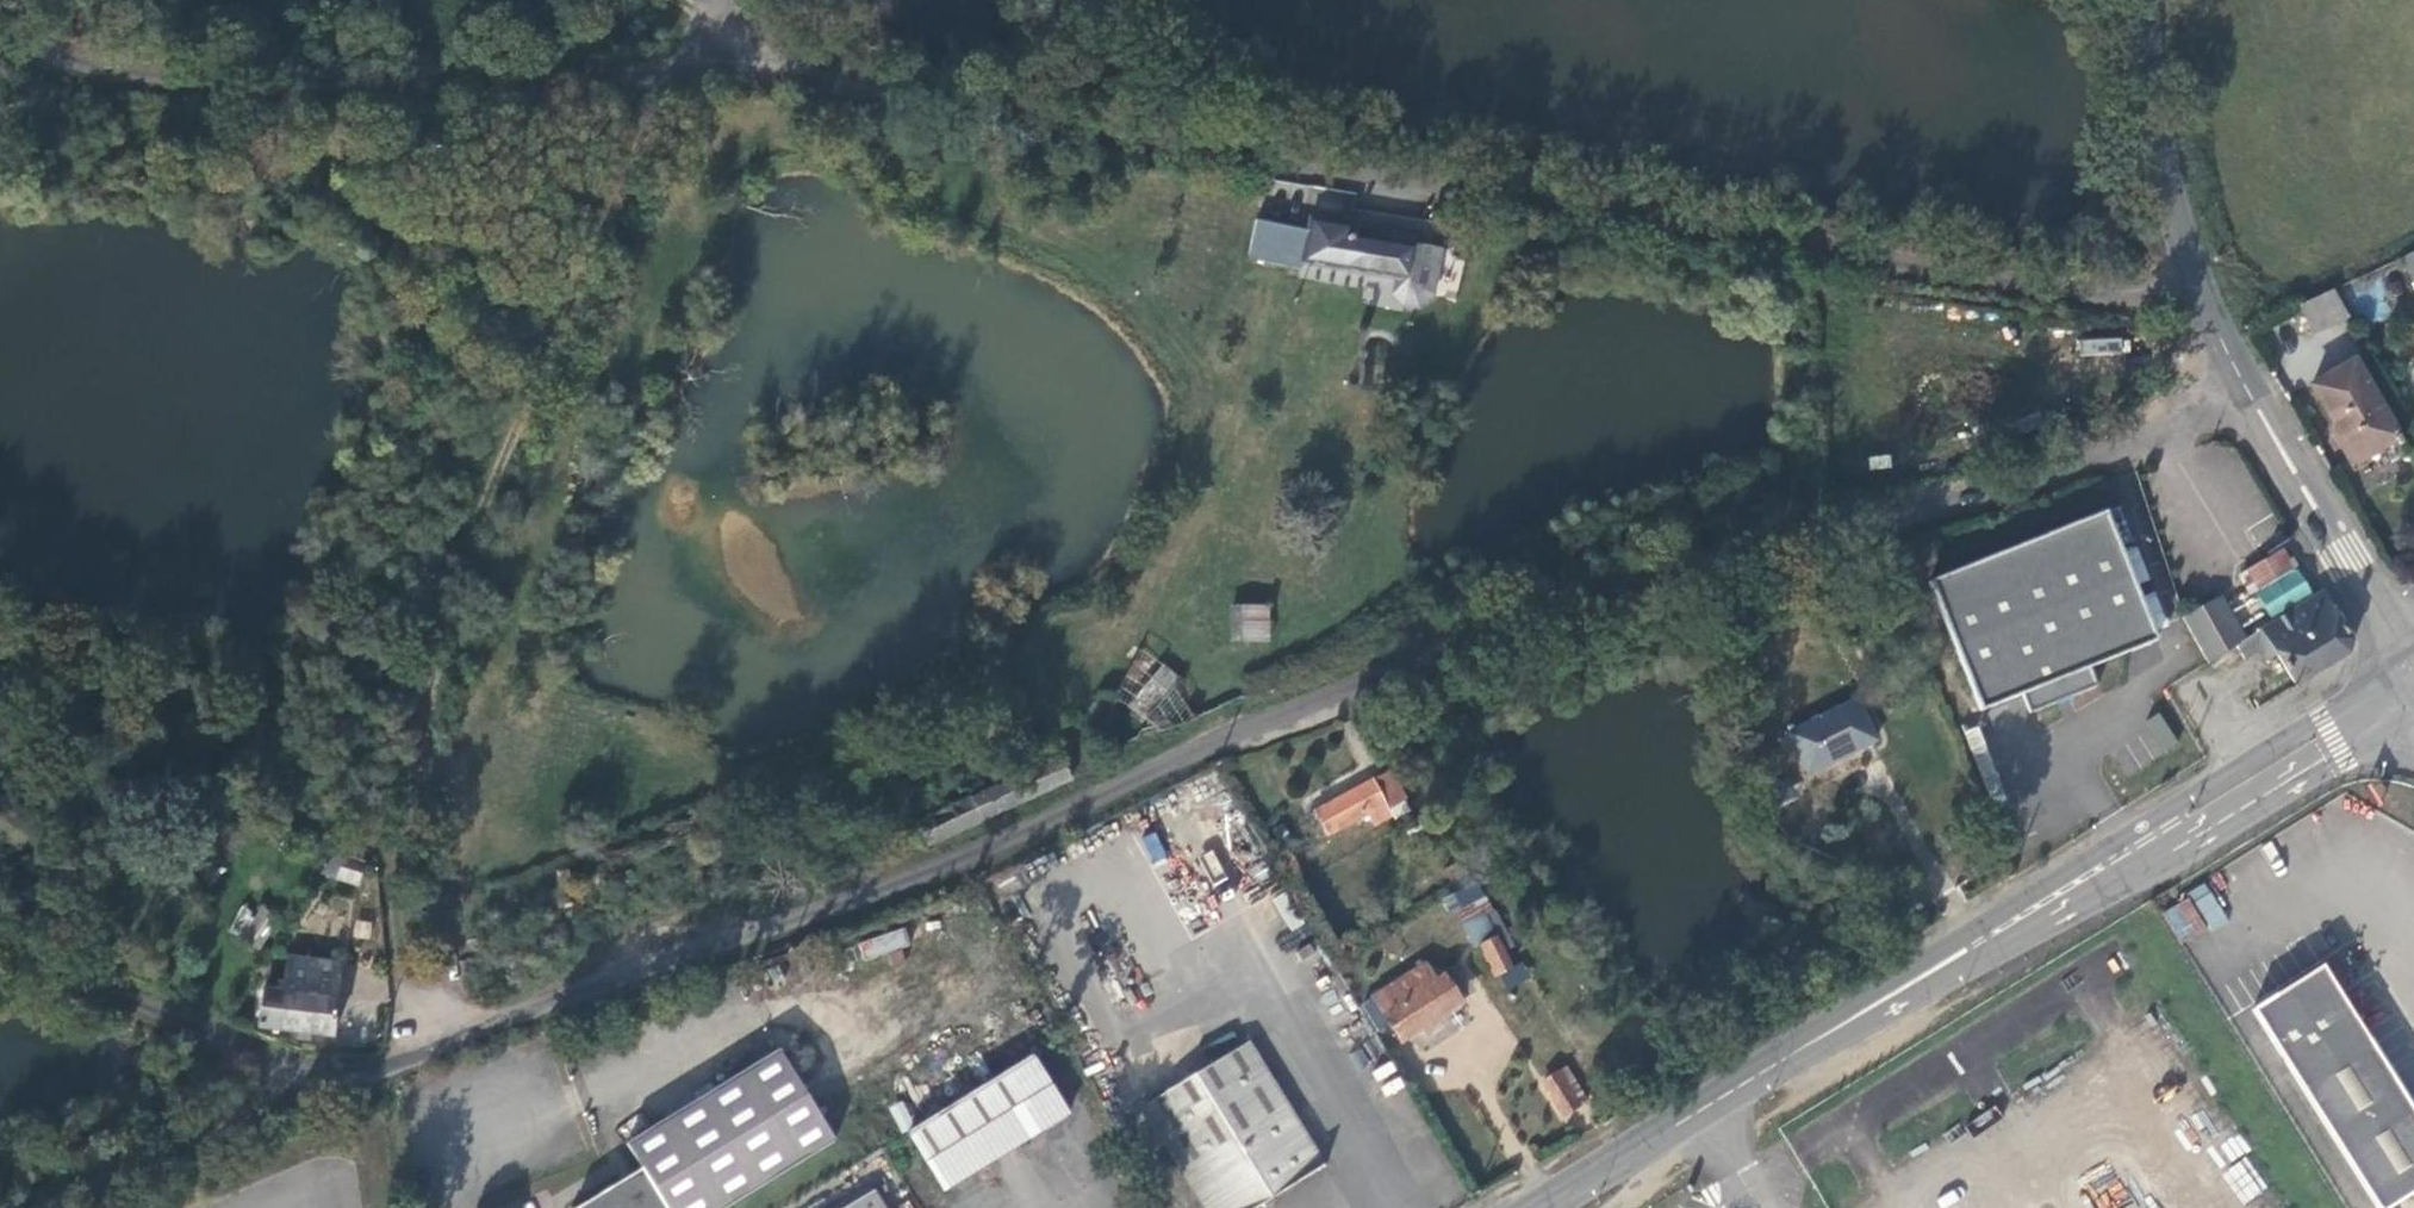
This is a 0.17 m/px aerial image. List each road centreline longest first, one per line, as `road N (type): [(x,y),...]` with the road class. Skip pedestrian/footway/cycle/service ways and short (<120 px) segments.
road 1 (unclassified): [(2262,408),(1594,603),(1148,772),(939,873),(525,1009),(369,1071),(298,1070)]
road 2 (unclassified): [(722,74),(993,108),(1806,247),(2206,304)]
road 3 (track): [(660,73),(611,223),(483,500),(440,642),(397,865),(406,1058)]
road 4 (secondary): [(2413,683),(1541,1207)]
road 5 (unclassified): [(0,28),(77,61),(210,78),(722,74)]
road 6 (unclassified): [(298,1070),(0,947)]
road 7 (tertiary): [(2206,304),(2180,229),(2143,0)]
road 8 (unclassified): [(41,1207),(245,1116),(277,1097),(298,1070)]
road 9 (tertiary): [(2413,660),(2262,408)]

